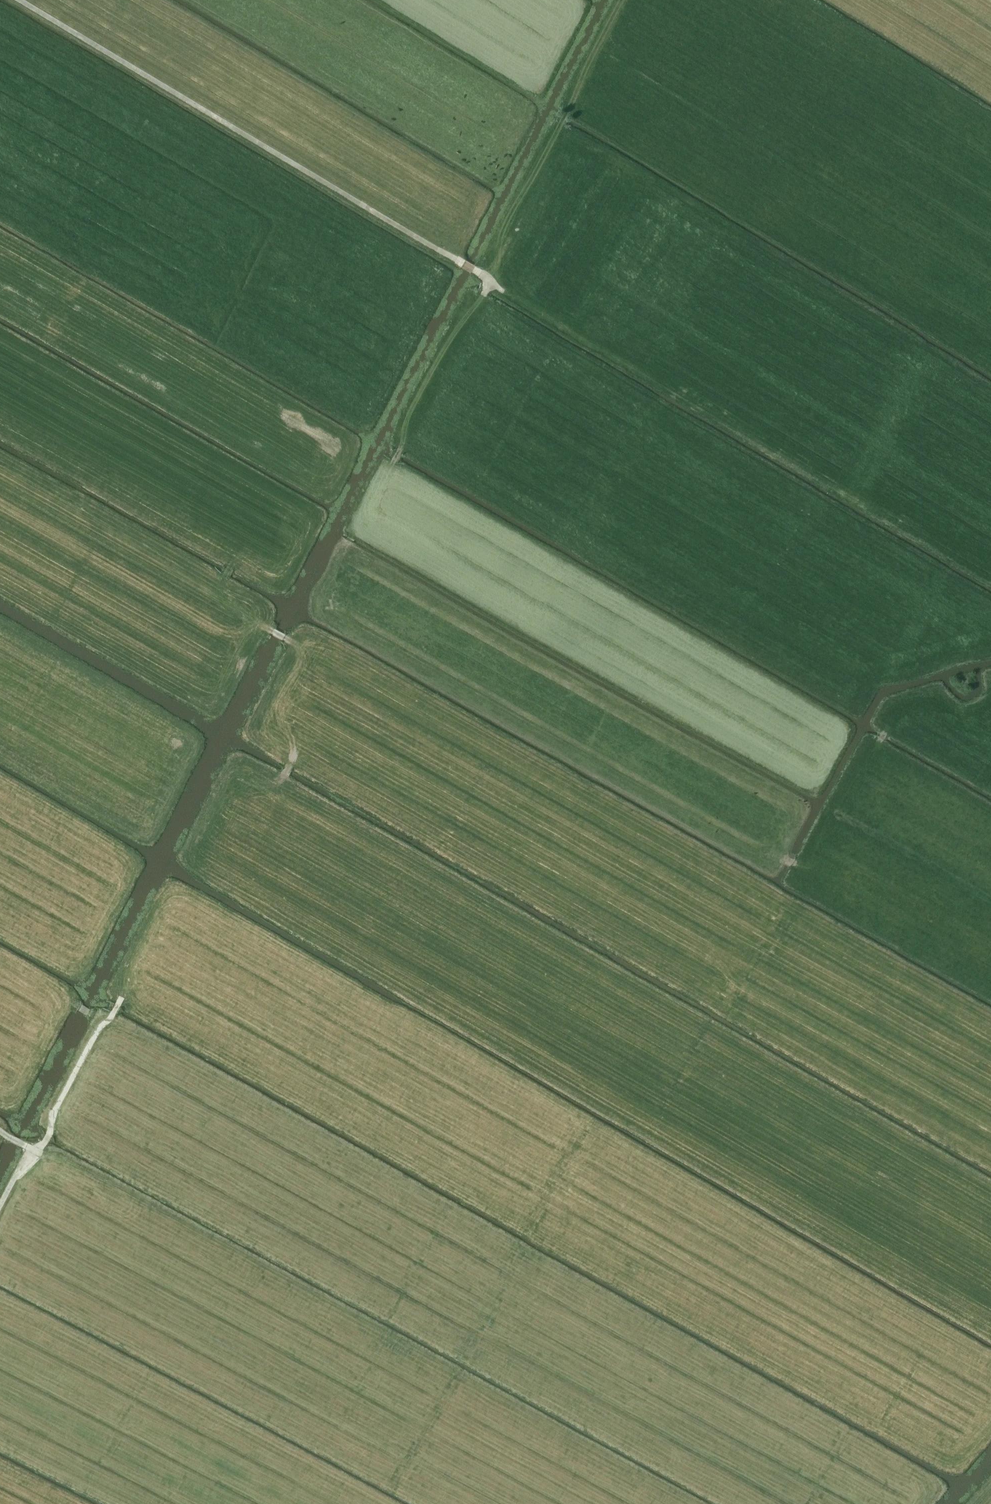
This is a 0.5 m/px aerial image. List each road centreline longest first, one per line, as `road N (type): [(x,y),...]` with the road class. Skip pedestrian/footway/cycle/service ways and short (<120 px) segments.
road 1 (track): [(20,0),(481,273),(490,287)]
road 2 (track): [(0,1129),(36,1151),(45,1143),(57,1105),(121,1001)]

